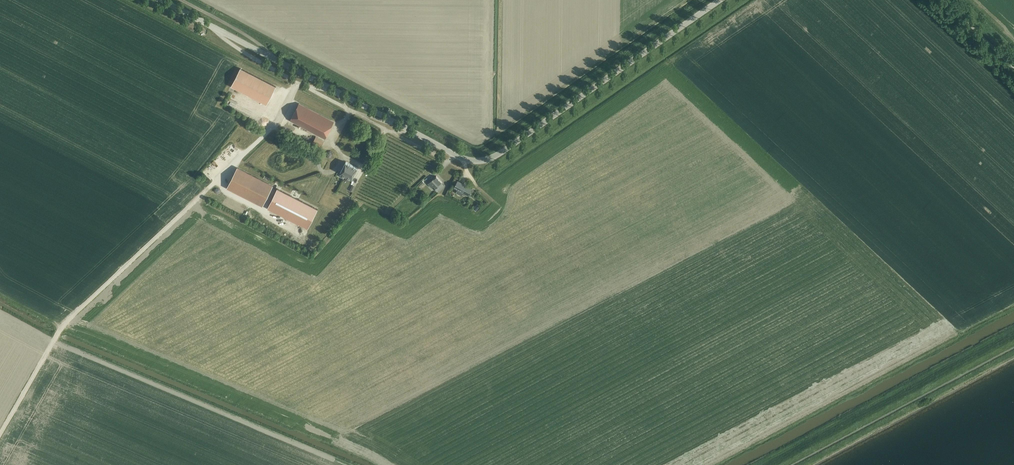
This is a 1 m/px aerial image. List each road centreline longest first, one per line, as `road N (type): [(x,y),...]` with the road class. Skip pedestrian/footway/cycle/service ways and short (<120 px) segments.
road 1 (unclassified): [(720,0),(492,158),(468,160),(387,119)]
road 2 (track): [(0,434),(60,329),(214,185)]

